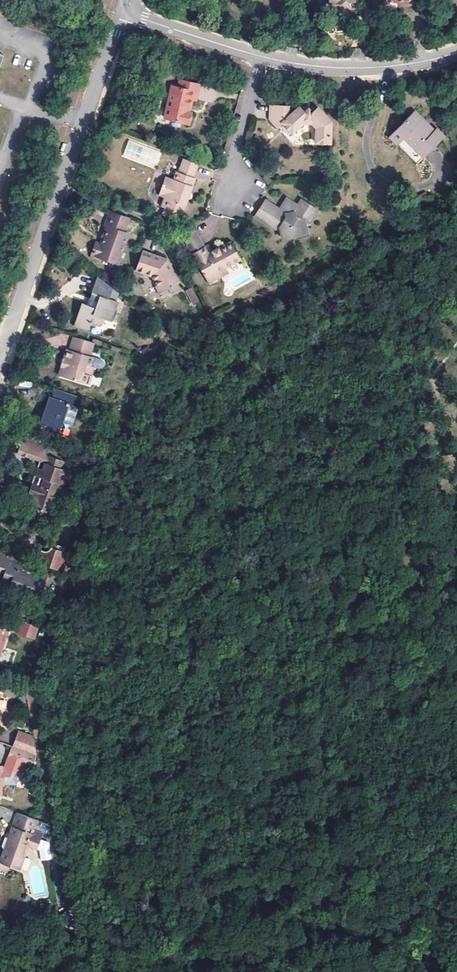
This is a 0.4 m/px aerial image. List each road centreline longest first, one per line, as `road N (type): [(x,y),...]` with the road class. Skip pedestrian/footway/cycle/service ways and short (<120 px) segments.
road 1 (residential): [(83,123),(0,358)]
road 2 (residential): [(264,57),(376,68),(456,53)]
road 3 (residential): [(130,6),(144,20),(264,57)]
road 4 (residential): [(264,57),(237,148),(235,191)]
road 5 (residential): [(130,6),(83,123)]

